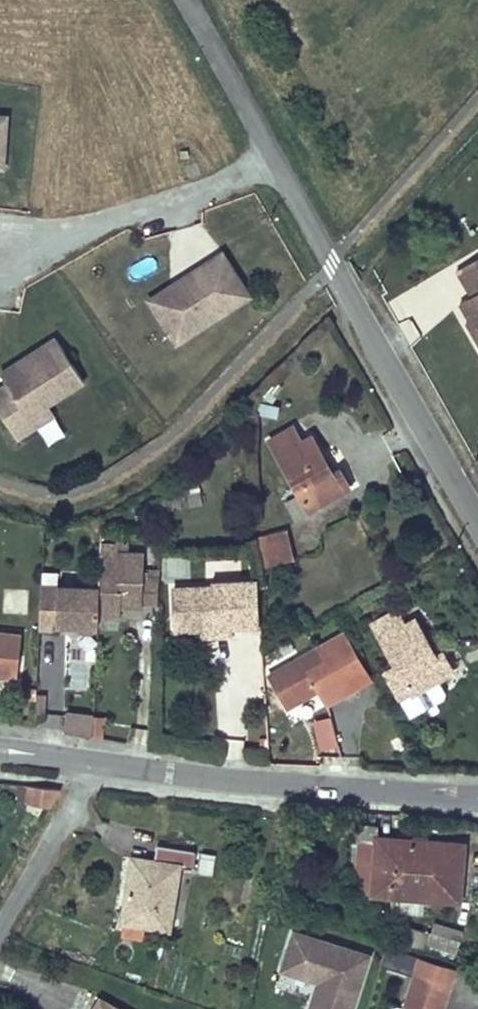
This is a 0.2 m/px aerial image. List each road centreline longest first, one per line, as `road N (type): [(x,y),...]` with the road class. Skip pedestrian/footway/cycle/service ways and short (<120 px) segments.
road 1 (residential): [(272,147),(477,531)]
road 2 (residential): [(90,762),(234,782),(477,799)]
road 3 (residential): [(272,147),(200,193),(45,246),(0,252)]
road 4 (residential): [(90,762),(0,932)]
road 5 (residential): [(180,0),(272,147)]

